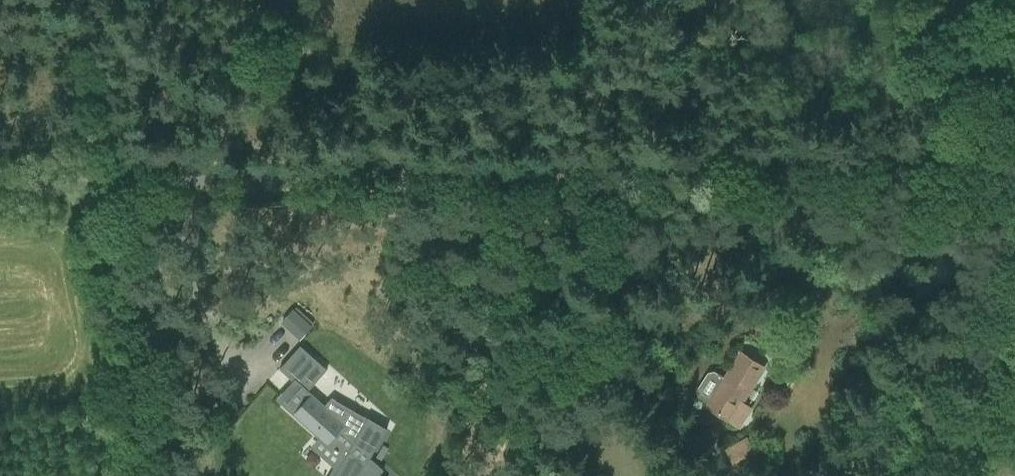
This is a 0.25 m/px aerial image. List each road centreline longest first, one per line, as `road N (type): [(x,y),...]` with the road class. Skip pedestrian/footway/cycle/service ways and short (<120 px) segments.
road 1 (unclassified): [(1014,148),(93,187)]
road 2 (track): [(97,220),(275,343)]
road 3 (track): [(1014,348),(950,475)]

